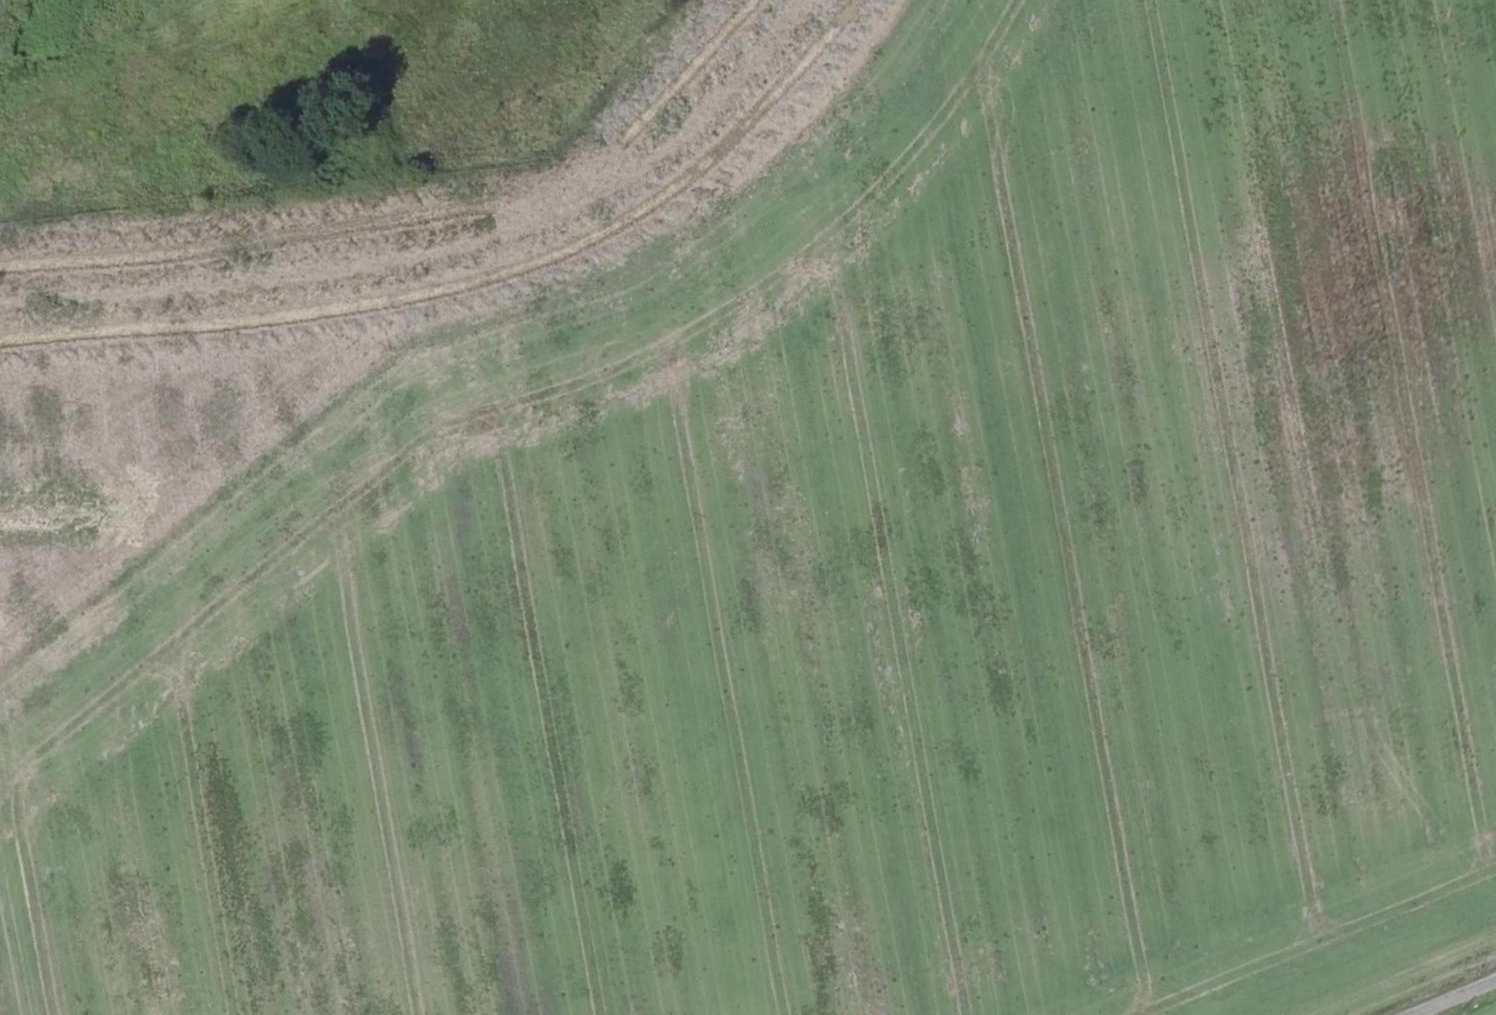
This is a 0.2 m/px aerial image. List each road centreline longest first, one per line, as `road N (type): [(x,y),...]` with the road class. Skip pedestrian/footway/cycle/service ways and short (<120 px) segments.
road 1 (unclassified): [(0,233),(286,206),(481,0)]

